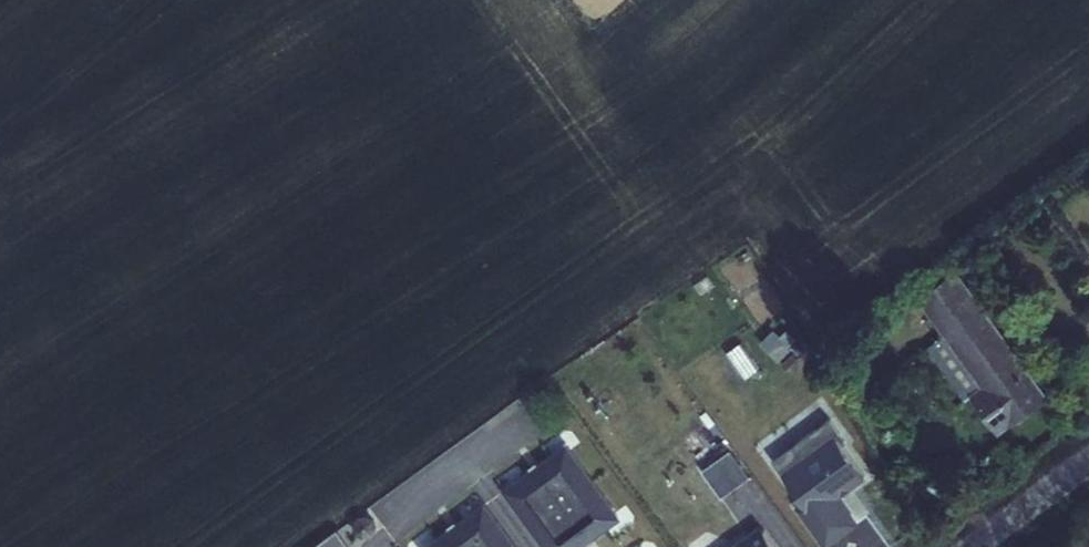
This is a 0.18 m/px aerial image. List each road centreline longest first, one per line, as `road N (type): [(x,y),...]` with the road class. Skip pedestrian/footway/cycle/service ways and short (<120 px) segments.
road 1 (residential): [(1088,464),(976,546)]

